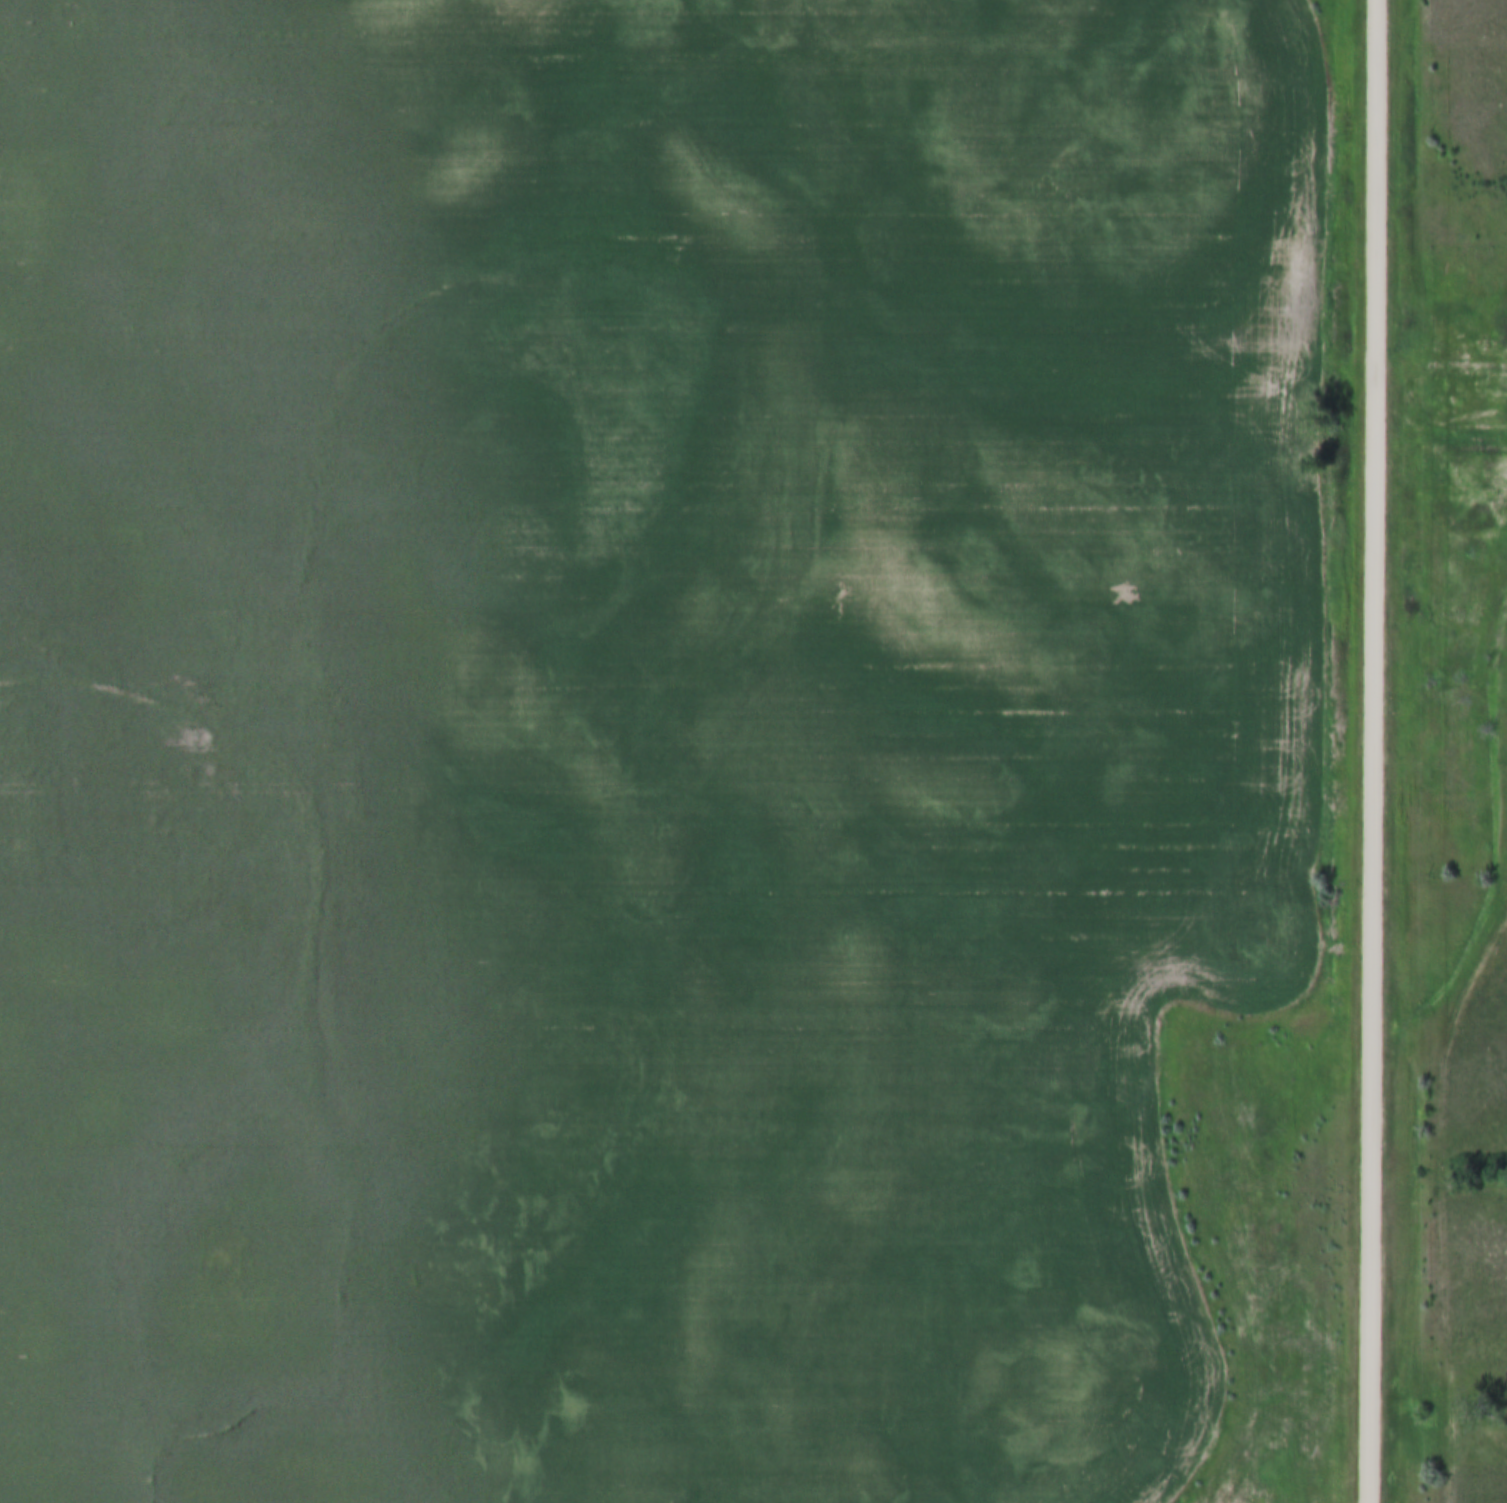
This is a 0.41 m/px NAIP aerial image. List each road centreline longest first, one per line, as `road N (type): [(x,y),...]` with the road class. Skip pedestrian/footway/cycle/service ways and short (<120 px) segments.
road 1 (tertiary): [(1372,1502),(1380,0)]

